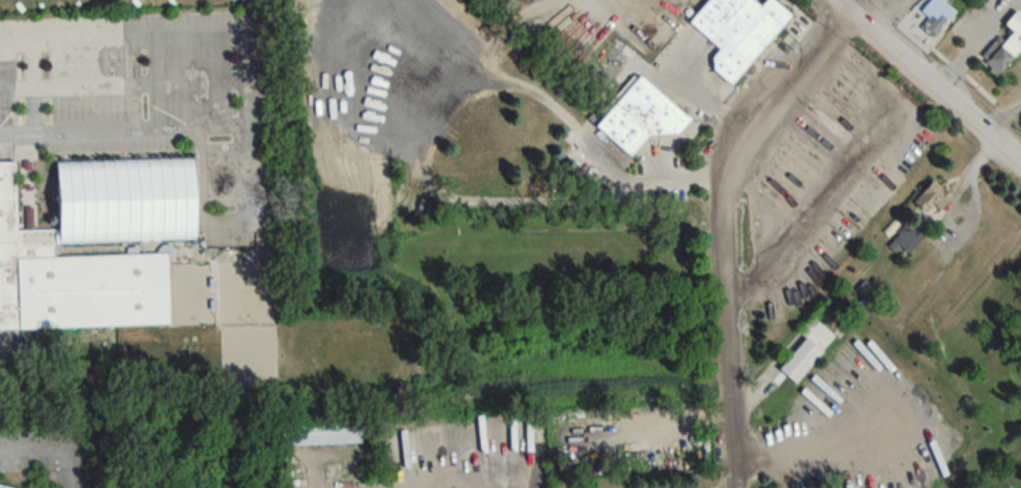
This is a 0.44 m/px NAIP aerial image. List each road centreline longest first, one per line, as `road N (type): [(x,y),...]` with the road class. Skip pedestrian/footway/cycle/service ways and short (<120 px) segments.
road 1 (residential): [(736,487),(731,182),(762,125),(849,12)]
road 2 (tertiary): [(835,0),(1012,151)]

